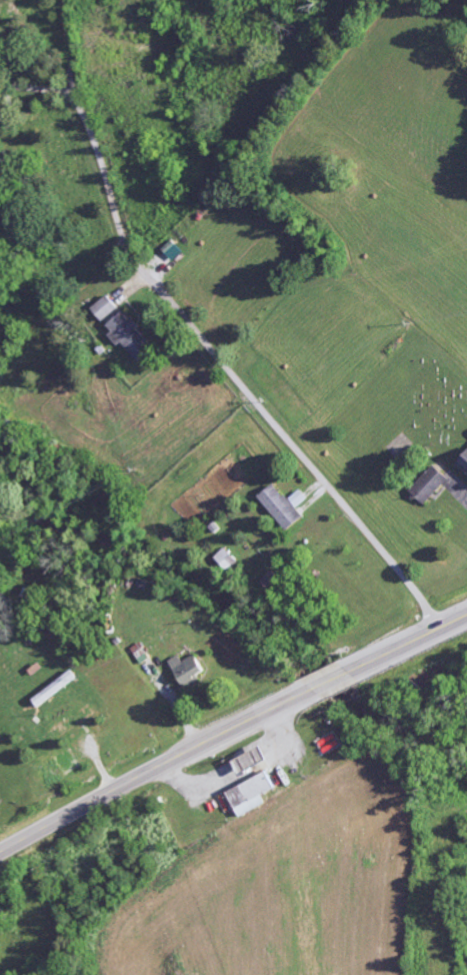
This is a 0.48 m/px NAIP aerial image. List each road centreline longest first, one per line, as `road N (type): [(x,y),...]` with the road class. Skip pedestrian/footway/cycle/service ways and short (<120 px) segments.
road 1 (residential): [(443,628),(146,276),(120,227),(71,81)]
road 2 (trunk): [(0,852),(314,689)]
road 3 (trunk): [(348,672),(466,616)]

